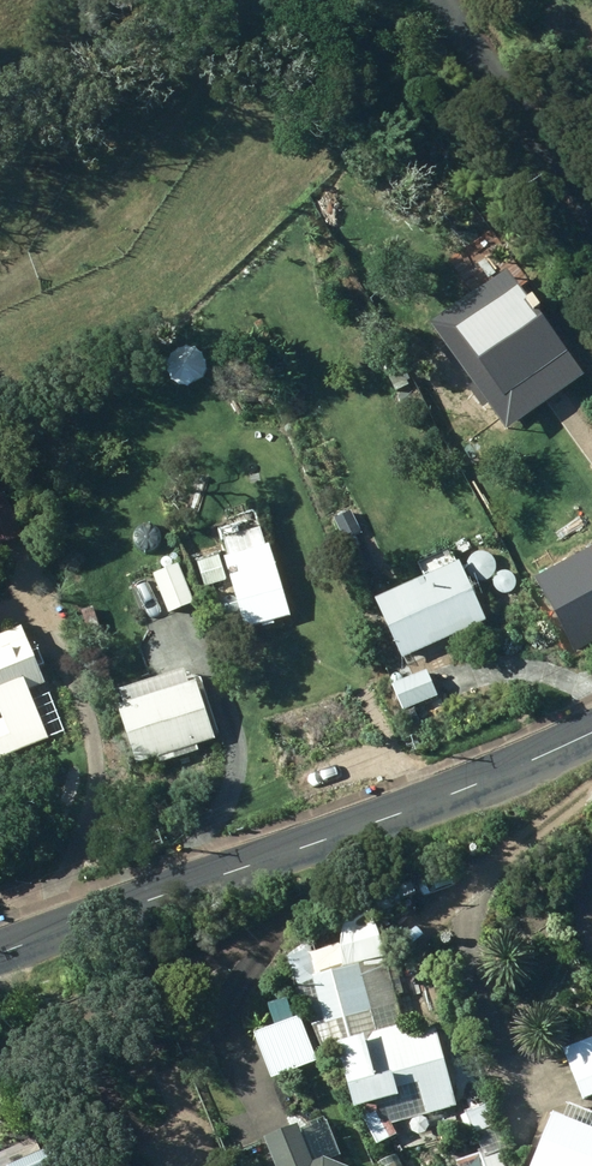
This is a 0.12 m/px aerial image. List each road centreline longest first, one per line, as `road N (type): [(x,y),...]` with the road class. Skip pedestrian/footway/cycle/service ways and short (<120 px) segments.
road 1 (tertiary): [(0,953),(333,834),(591,729)]
road 2 (track): [(243,0),(216,73),(62,251),(0,282)]
road 3 (residential): [(435,0),(591,210)]

